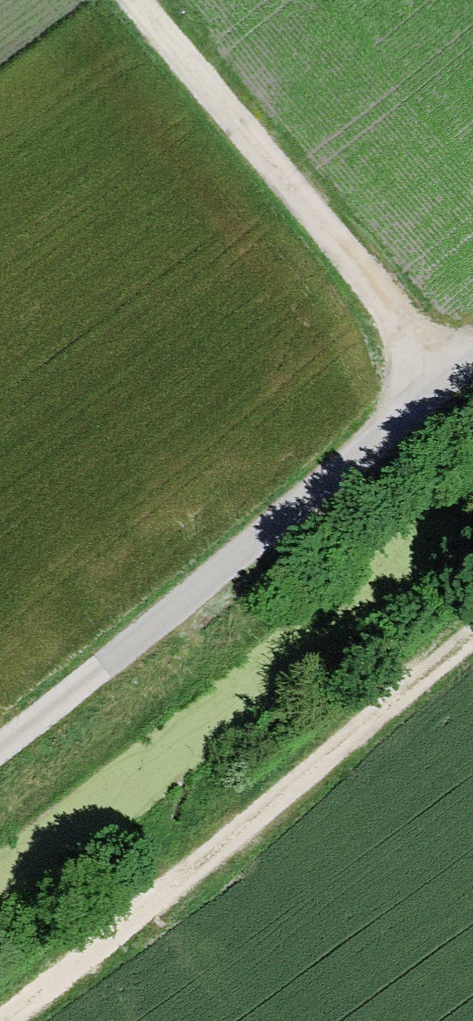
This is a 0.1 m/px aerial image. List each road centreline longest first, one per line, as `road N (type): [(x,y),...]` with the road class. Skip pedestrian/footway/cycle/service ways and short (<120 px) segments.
road 1 (track): [(0,975),(472,617)]
road 2 (track): [(472,374),(0,727)]
road 3 (track): [(445,397),(129,0)]

